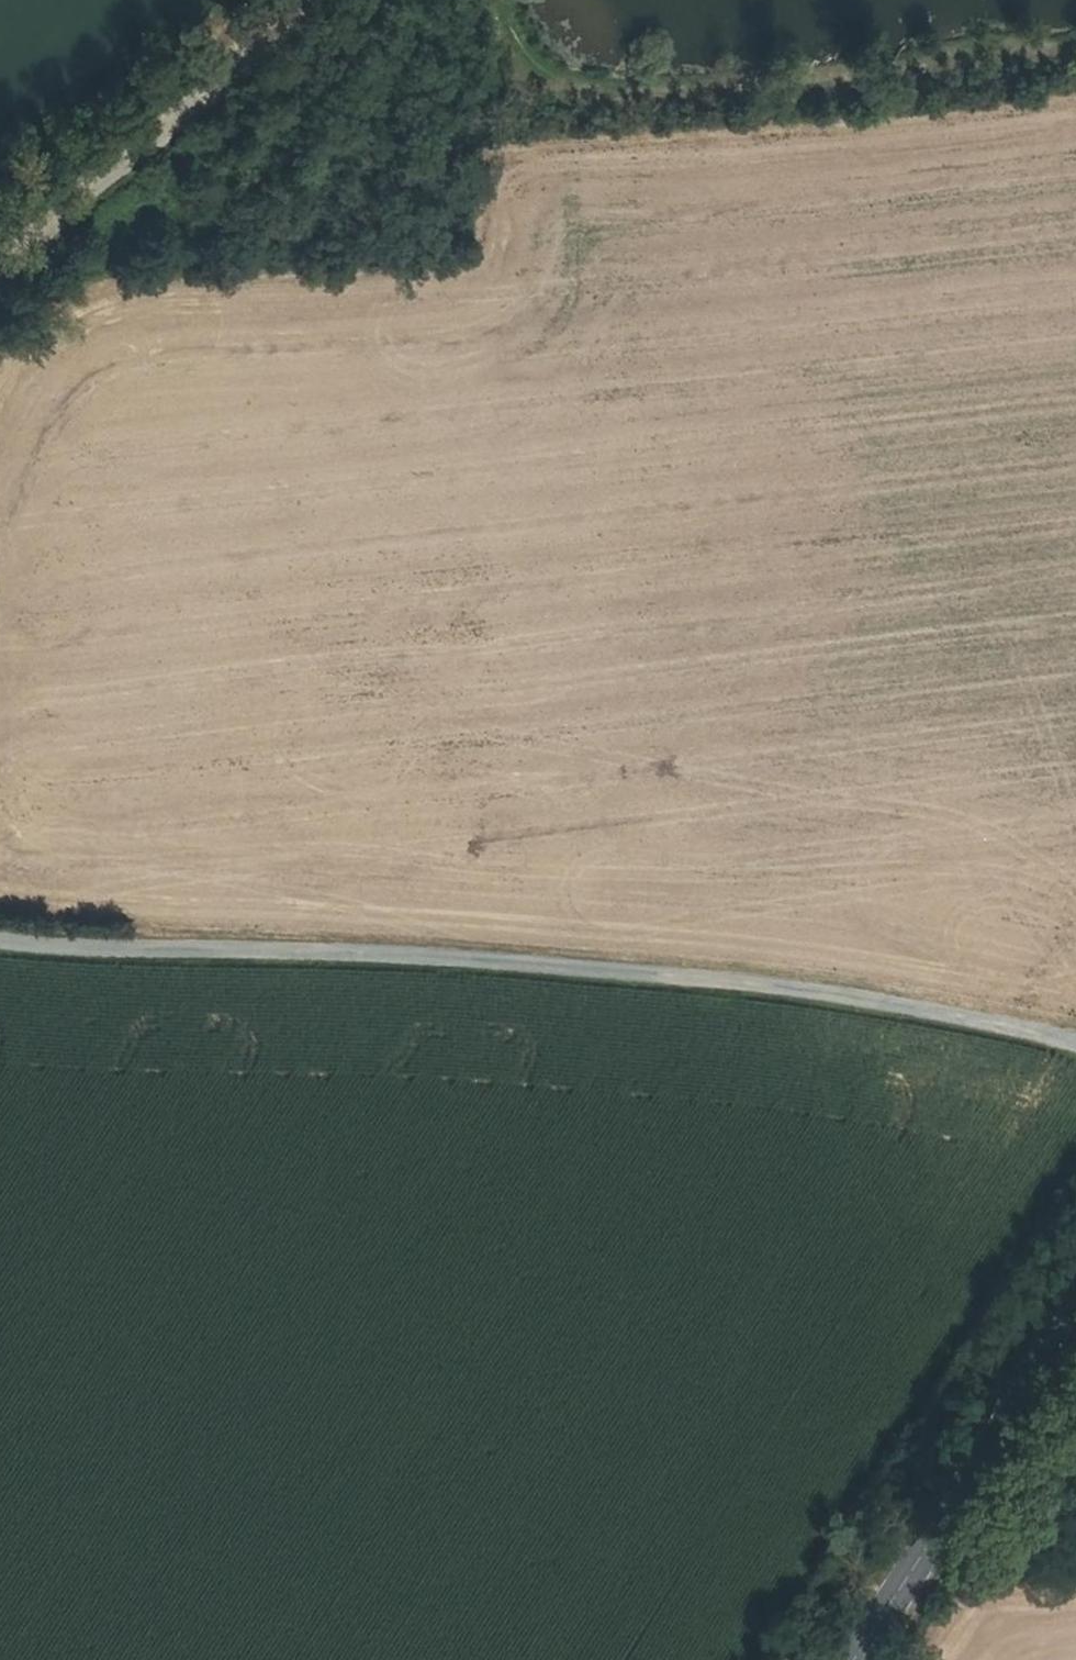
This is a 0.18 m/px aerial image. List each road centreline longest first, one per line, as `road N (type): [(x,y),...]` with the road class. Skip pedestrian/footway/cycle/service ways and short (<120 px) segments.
road 1 (unclassified): [(1075,1040),(799,988),(580,966),(0,940)]
road 2 (track): [(0,274),(14,252),(296,0)]
road 3 (secondary): [(1075,1324),(854,1659)]

